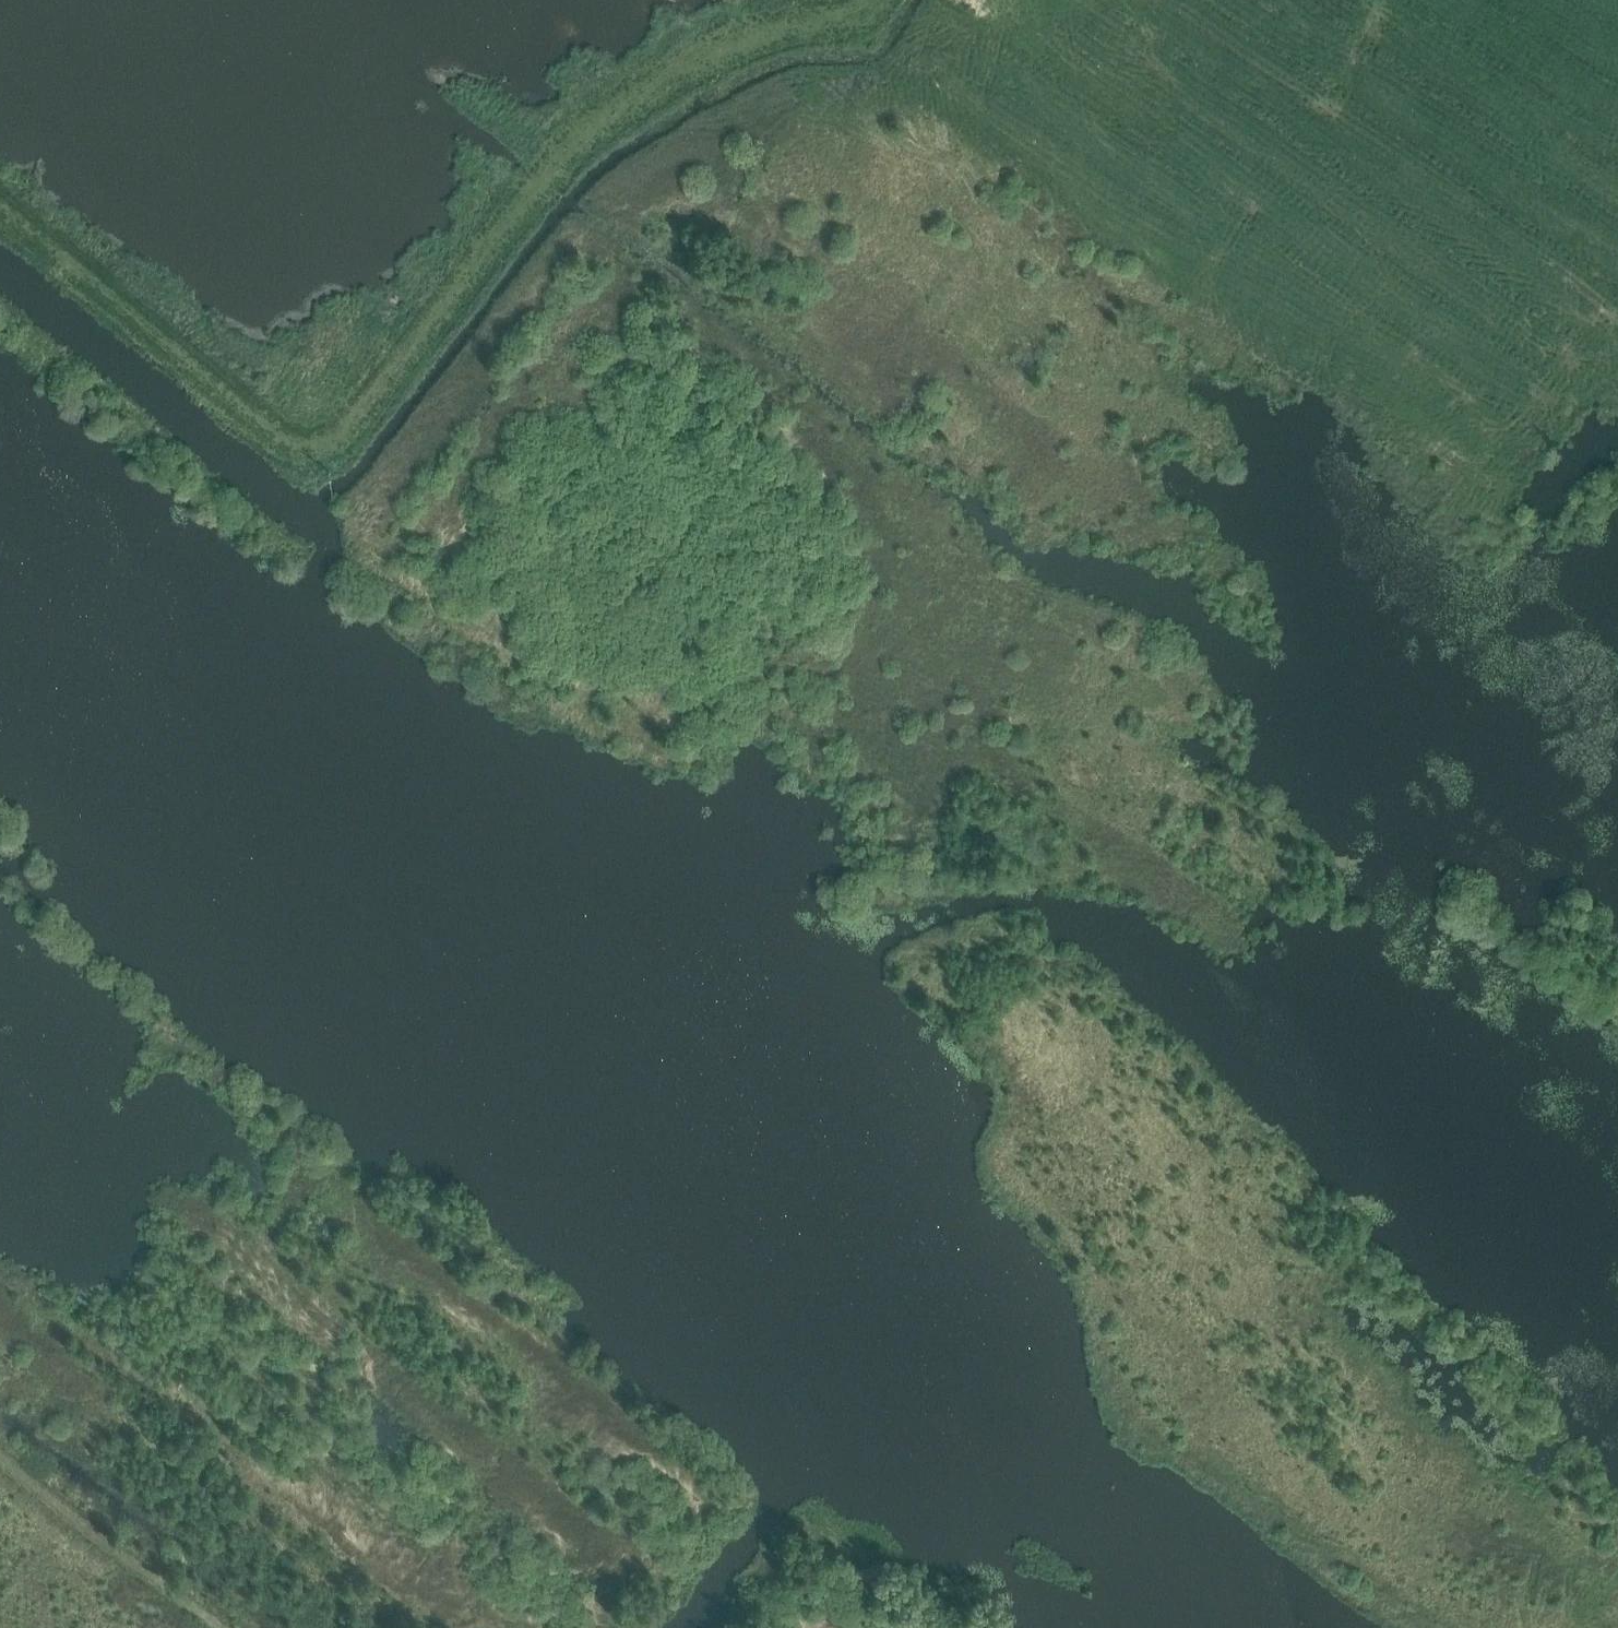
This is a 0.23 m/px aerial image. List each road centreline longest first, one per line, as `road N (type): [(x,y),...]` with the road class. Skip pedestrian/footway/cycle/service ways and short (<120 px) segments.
road 1 (track): [(0,206),(299,445),(318,447),(339,439),(553,179),(617,120),(736,46),(789,26),(865,21),(880,0)]
road 2 (track): [(0,1456),(209,1627)]

